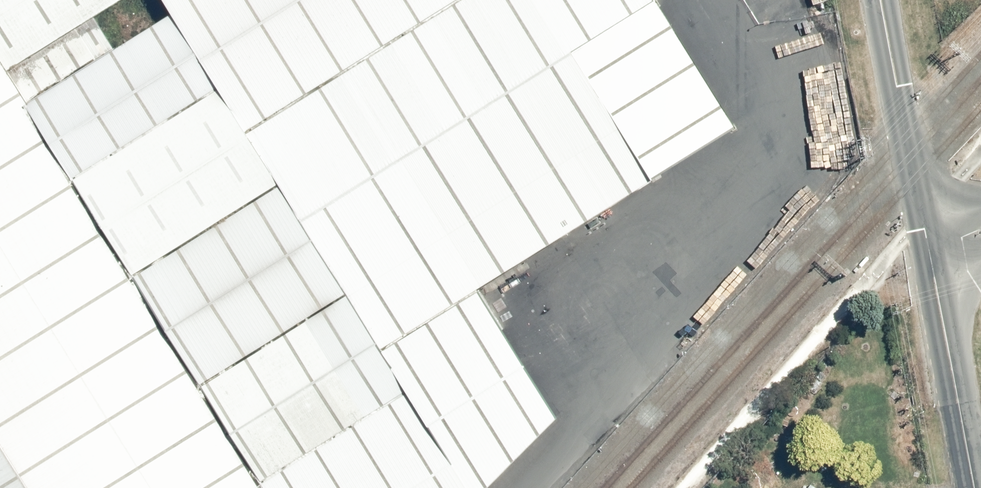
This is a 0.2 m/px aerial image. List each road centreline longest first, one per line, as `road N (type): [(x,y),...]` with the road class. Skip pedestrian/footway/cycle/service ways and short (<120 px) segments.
road 1 (tertiary): [(881,0),(929,246)]
road 2 (tertiary): [(929,246),(974,487)]

